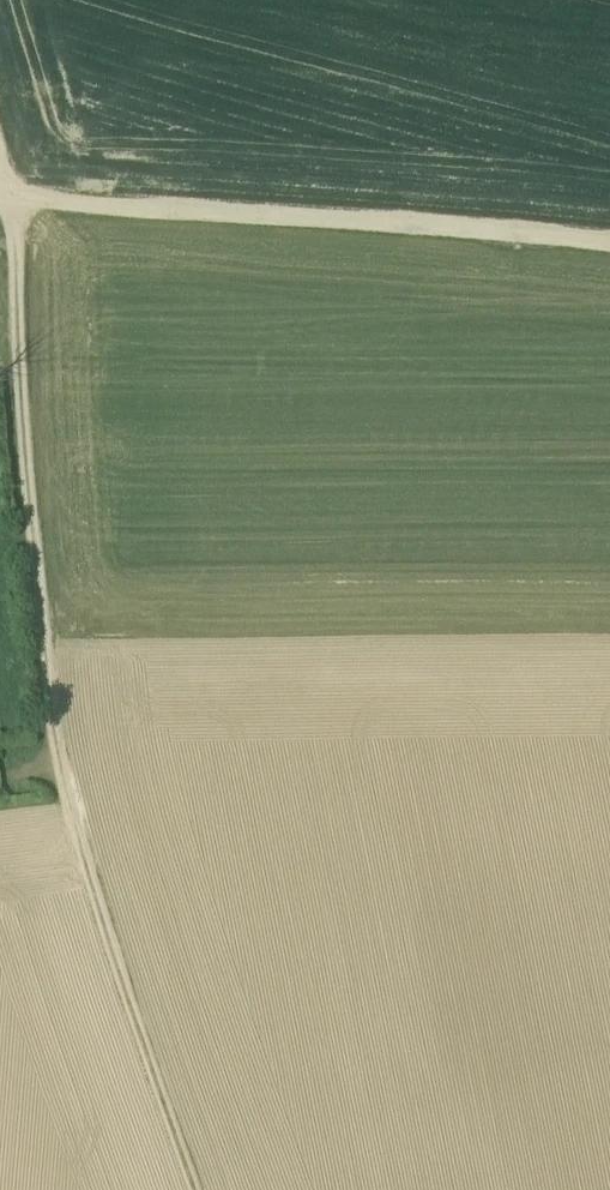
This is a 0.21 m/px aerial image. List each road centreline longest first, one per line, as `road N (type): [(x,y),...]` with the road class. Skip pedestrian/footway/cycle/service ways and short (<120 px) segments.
road 1 (track): [(14,211),(17,448),(62,797),(193,1189)]
road 2 (track): [(609,257),(406,235),(14,211)]

